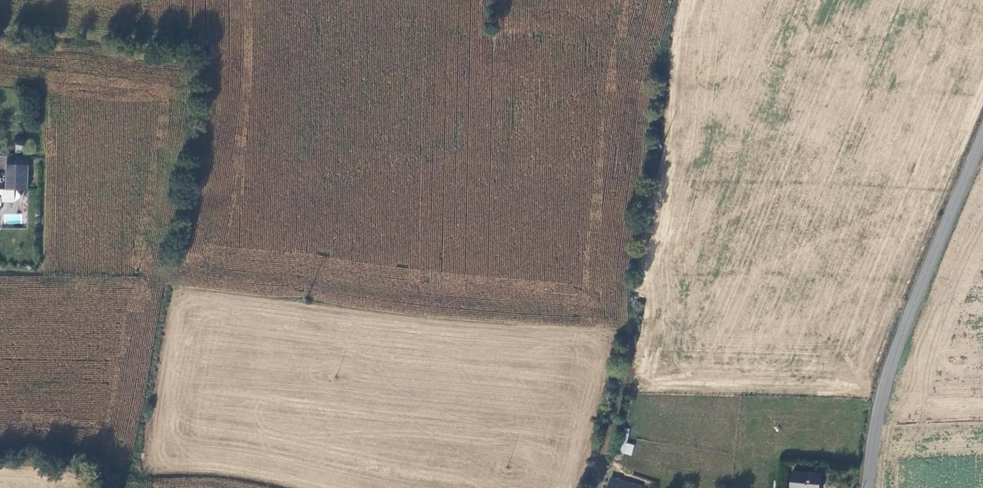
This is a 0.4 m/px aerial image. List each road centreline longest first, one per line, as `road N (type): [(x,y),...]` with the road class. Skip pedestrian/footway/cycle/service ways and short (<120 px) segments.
road 1 (residential): [(0,357),(39,360),(55,69),(0,67)]
road 2 (tertiary): [(869,487),(898,351),(982,142)]

